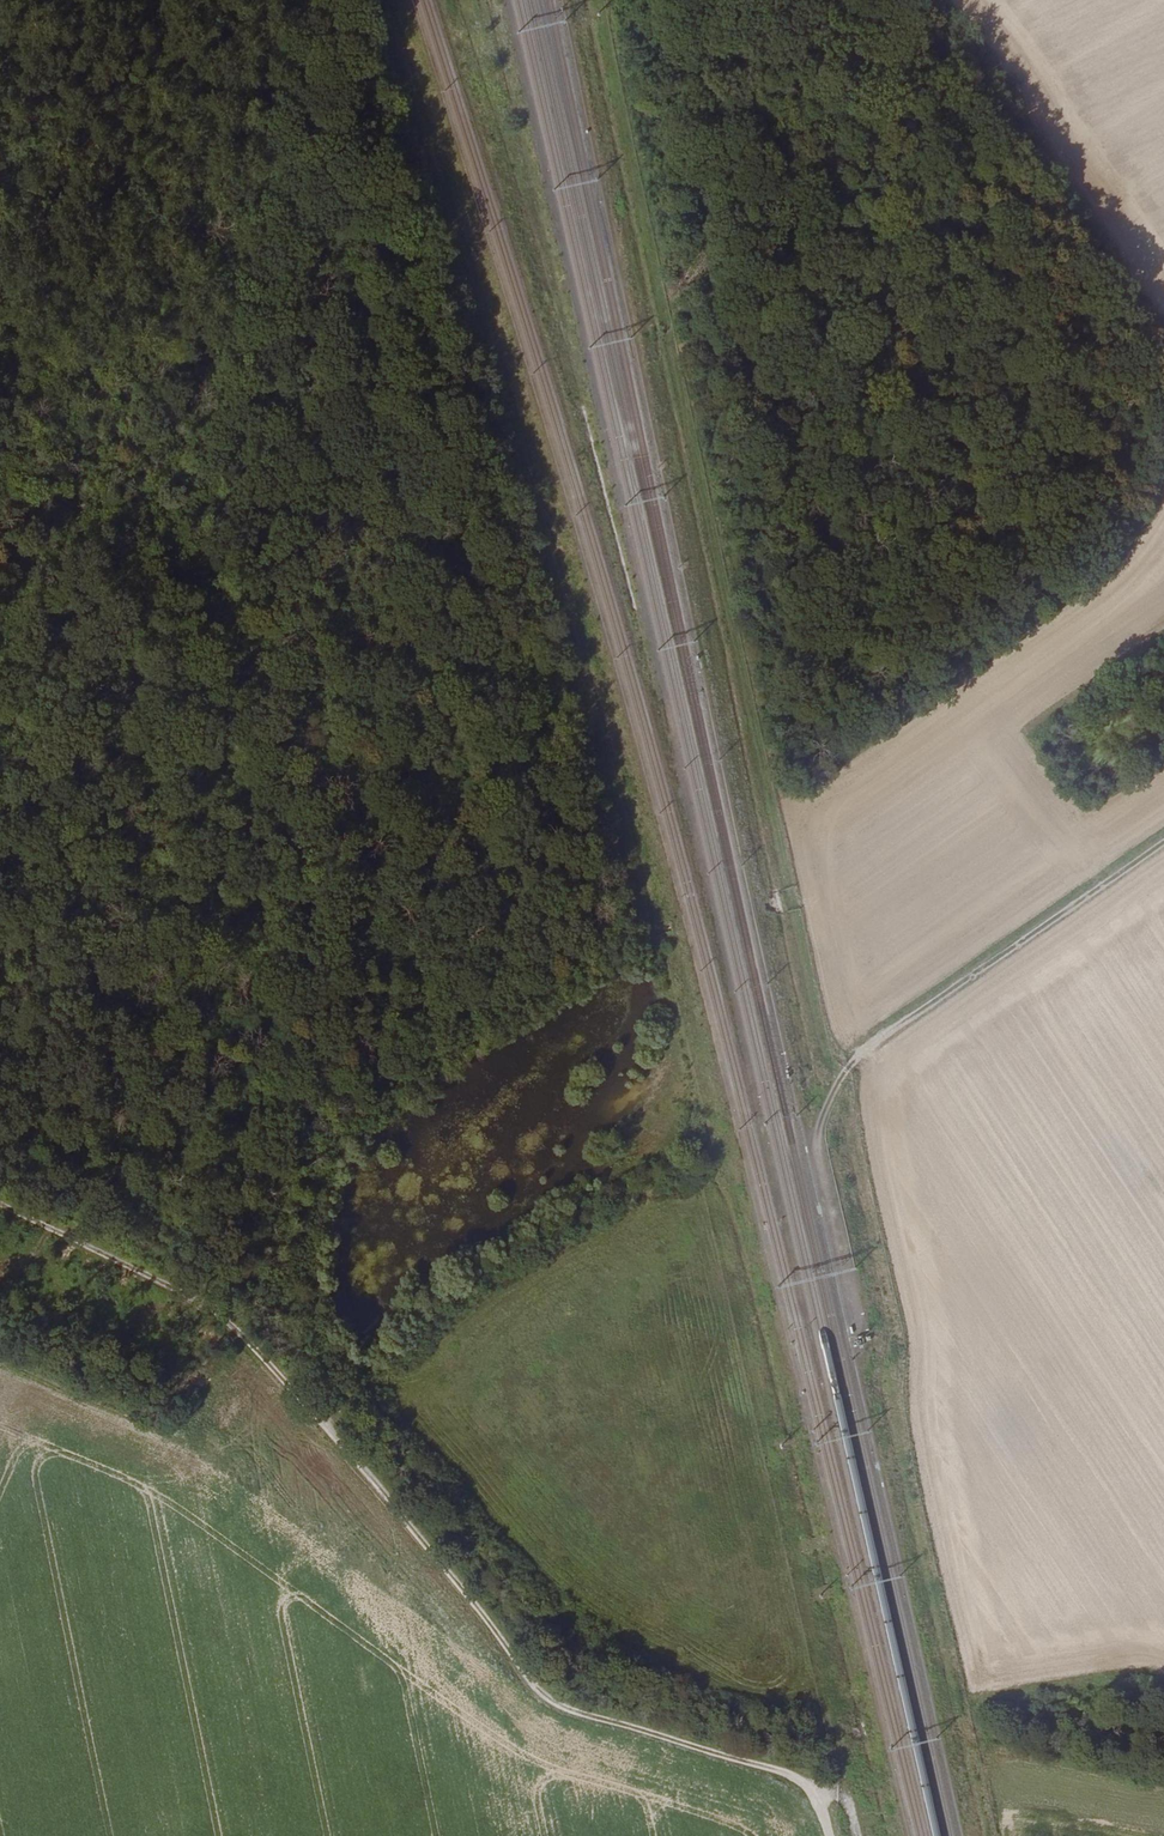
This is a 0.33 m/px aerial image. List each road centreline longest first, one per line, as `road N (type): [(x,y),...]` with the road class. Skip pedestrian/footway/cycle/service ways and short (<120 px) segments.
road 1 (track): [(829,1835),(806,1782),(567,1708),(536,1689),(400,1507),(250,1344),(0,1218)]
road 2 (track): [(1163,842),(884,1035),(846,1069)]

